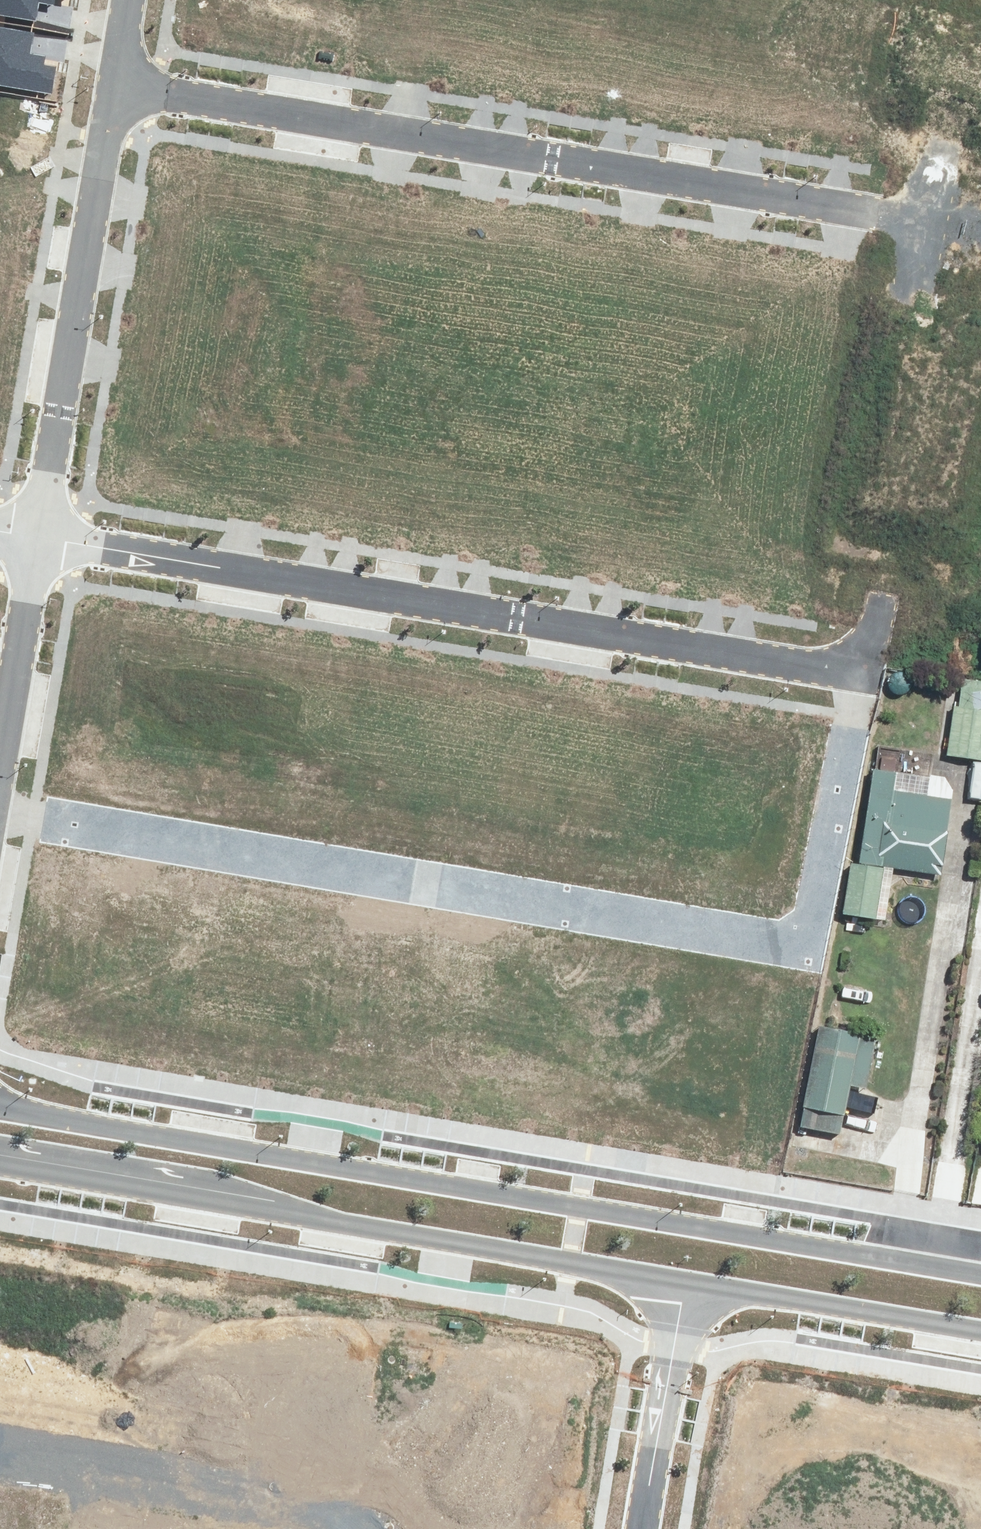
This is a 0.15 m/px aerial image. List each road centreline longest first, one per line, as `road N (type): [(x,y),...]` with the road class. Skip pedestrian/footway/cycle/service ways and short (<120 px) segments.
road 1 (residential): [(0,801),(799,938),(847,676)]
road 2 (tertiary): [(0,1105),(980,1271)]
road 3 (residential): [(39,537),(847,676)]
road 4 (residential): [(114,87),(871,215)]
road 5 (tertiary): [(684,1282),(0,1164)]
road 6 (residential): [(114,87),(39,537)]
road 7 (residential): [(378,1519),(0,1447)]
road 8 (tertiary): [(980,1330),(684,1282)]
road 9 (residential): [(640,1528),(684,1282)]
road 10 (residential): [(39,537),(0,769)]
road 11 (residential): [(378,1519),(404,1361)]

